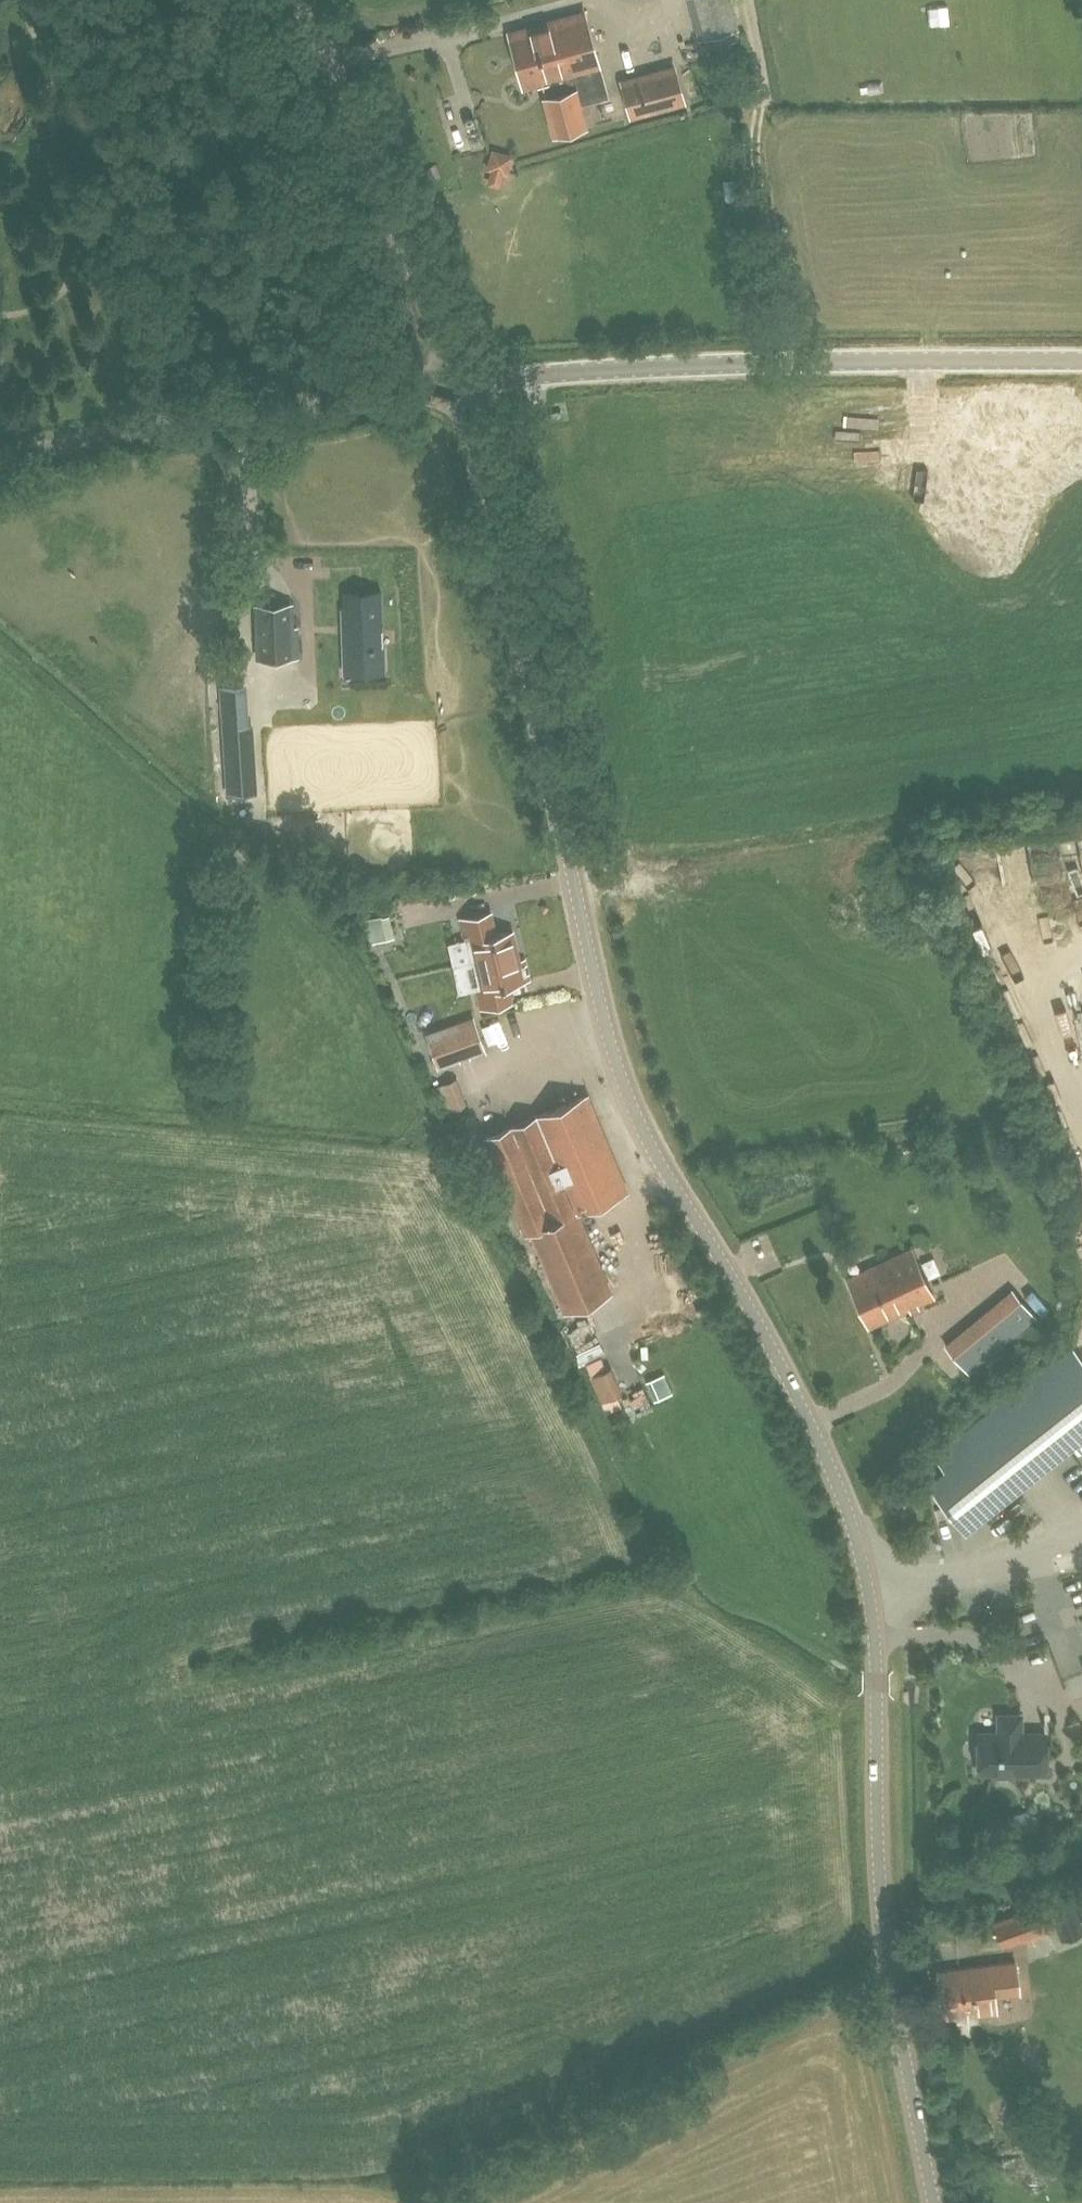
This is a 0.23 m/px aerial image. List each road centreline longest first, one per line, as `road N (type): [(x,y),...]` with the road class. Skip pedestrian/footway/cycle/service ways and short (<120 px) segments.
road 1 (tertiary): [(933,2202),(885,1934),(874,1635),(856,1540),(838,1483),(760,1324),(632,1109),(601,1003),(465,387)]
road 2 (unclassified): [(465,387),(558,373),(788,361),(1081,360)]
road 3 (unclassified): [(0,467),(64,443),(465,387)]
road 4 (tertiary): [(465,387),(299,0)]

